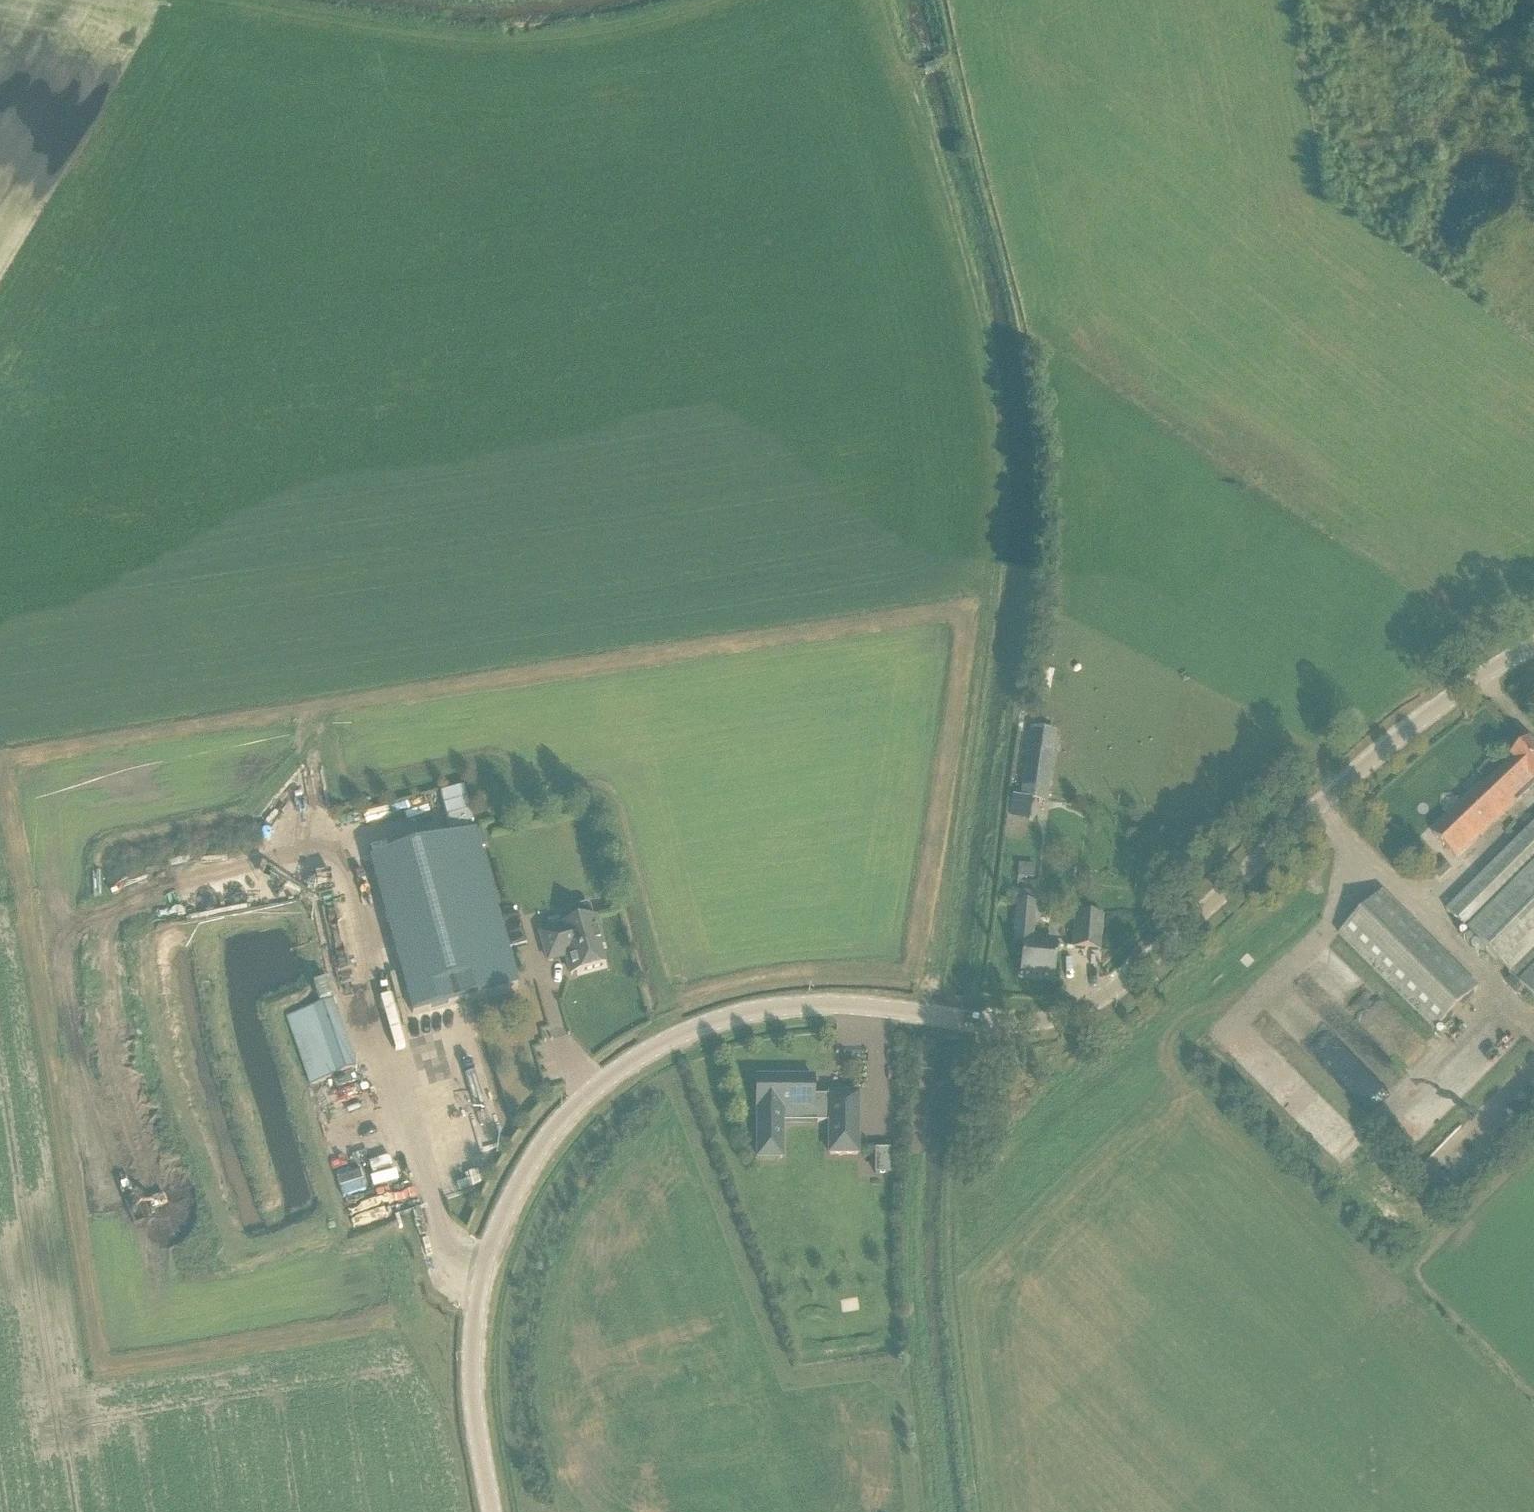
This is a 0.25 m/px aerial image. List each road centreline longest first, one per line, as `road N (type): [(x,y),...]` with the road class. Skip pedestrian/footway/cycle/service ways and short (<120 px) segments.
road 1 (unclassified): [(490,1511),(470,1352),(489,1250),(533,1154),(577,1104),(656,1044),(722,1020),(798,1004),(933,1010)]
road 2 (unclassified): [(974,1011),(1054,1022),(1095,1000),(1446,694),(1533,644)]

